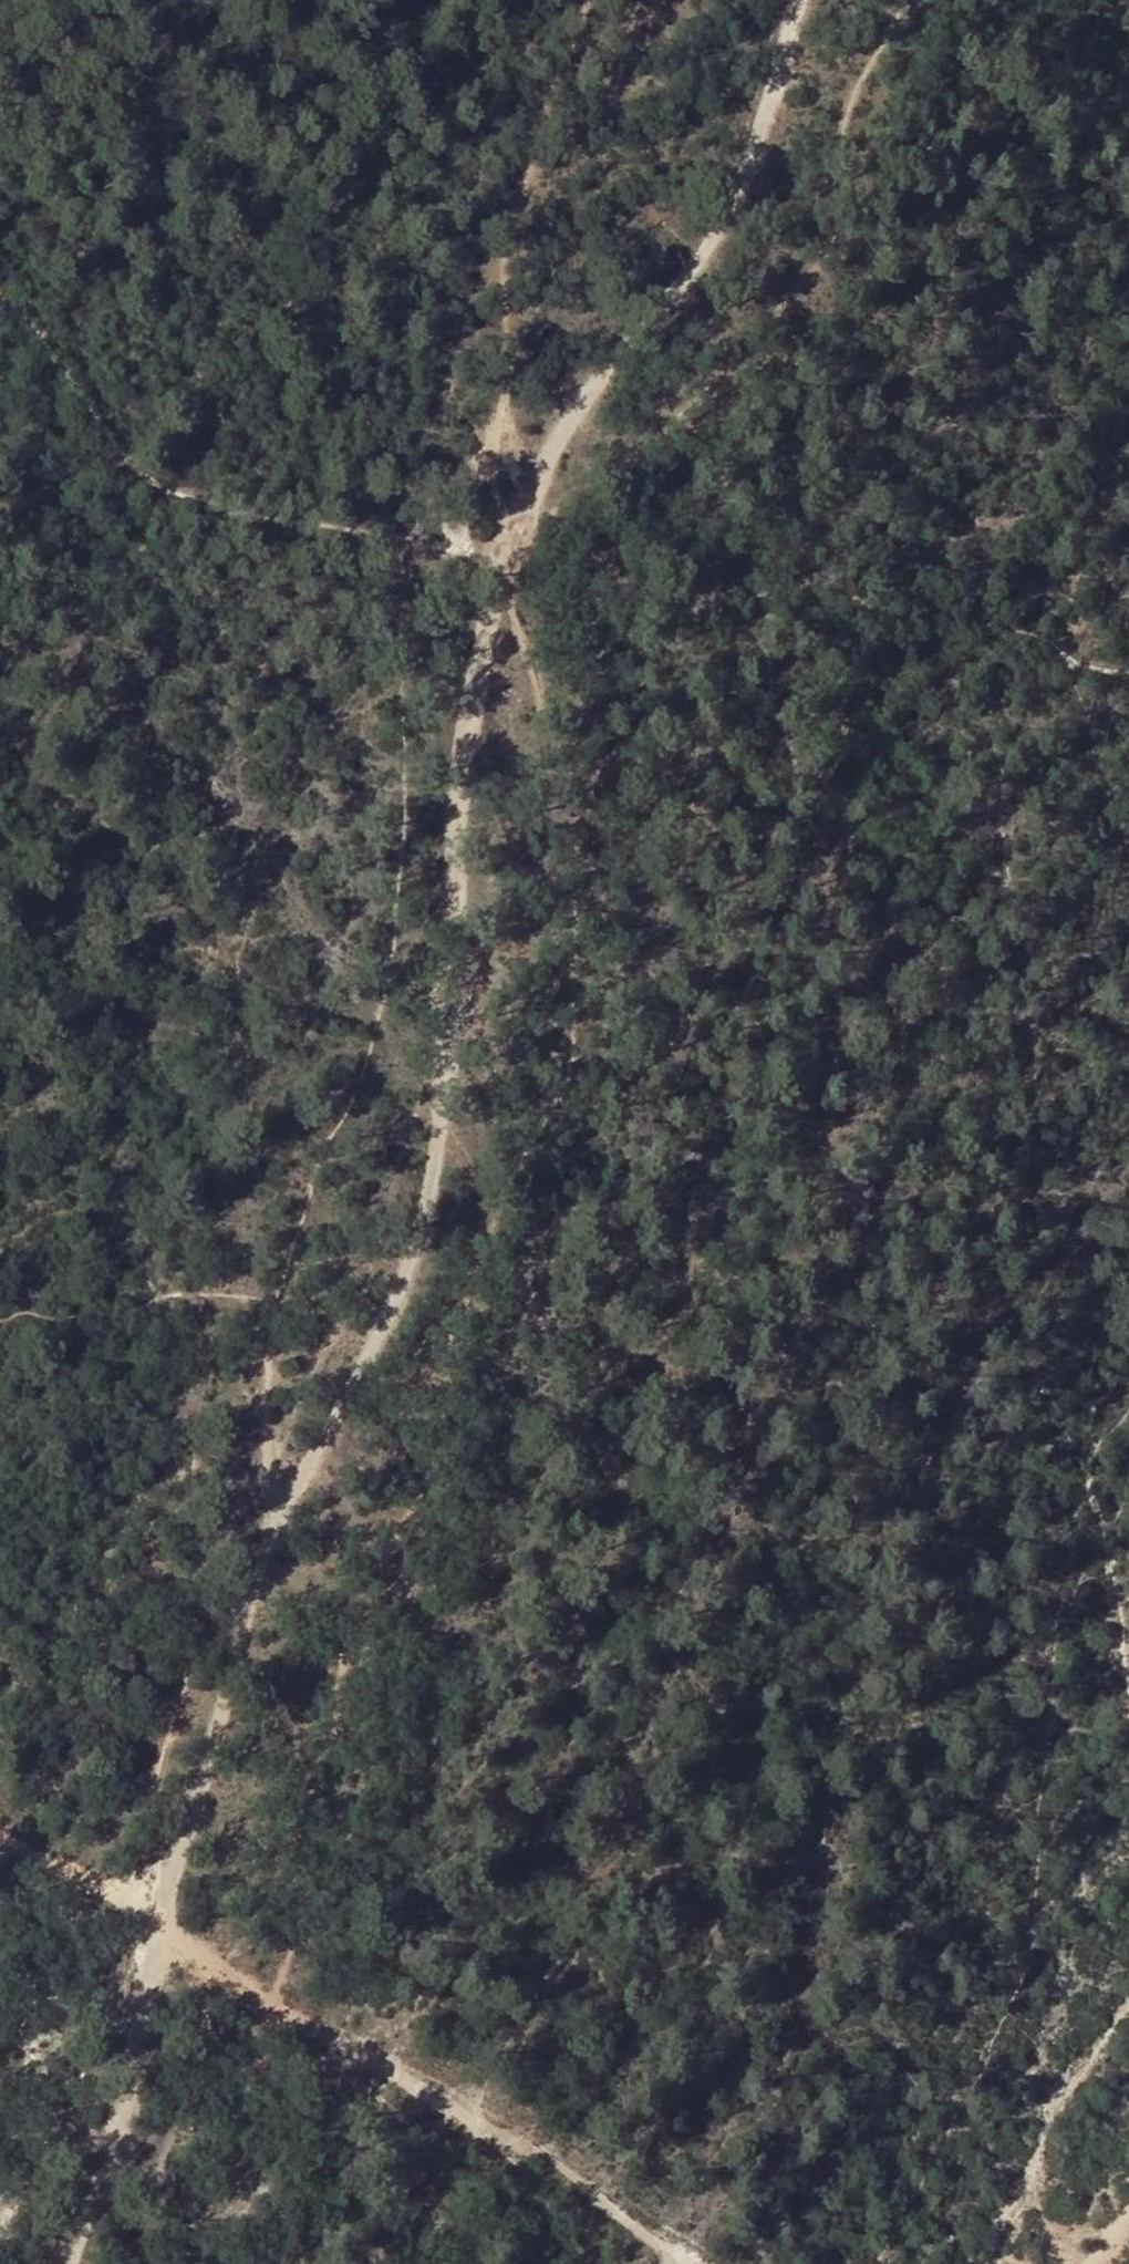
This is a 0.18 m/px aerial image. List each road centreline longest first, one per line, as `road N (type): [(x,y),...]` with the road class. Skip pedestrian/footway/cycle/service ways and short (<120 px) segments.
road 1 (track): [(66,2246),(115,2141),(134,2012),(198,1784),(226,1621),(256,1542),(311,1466),(331,1413),(375,1351),(408,1253),(456,844),(459,640),(470,579),(503,508),(552,436),(659,315),(738,188),(774,107),(792,0)]
road 2 (track): [(160,1927),(720,2263)]

